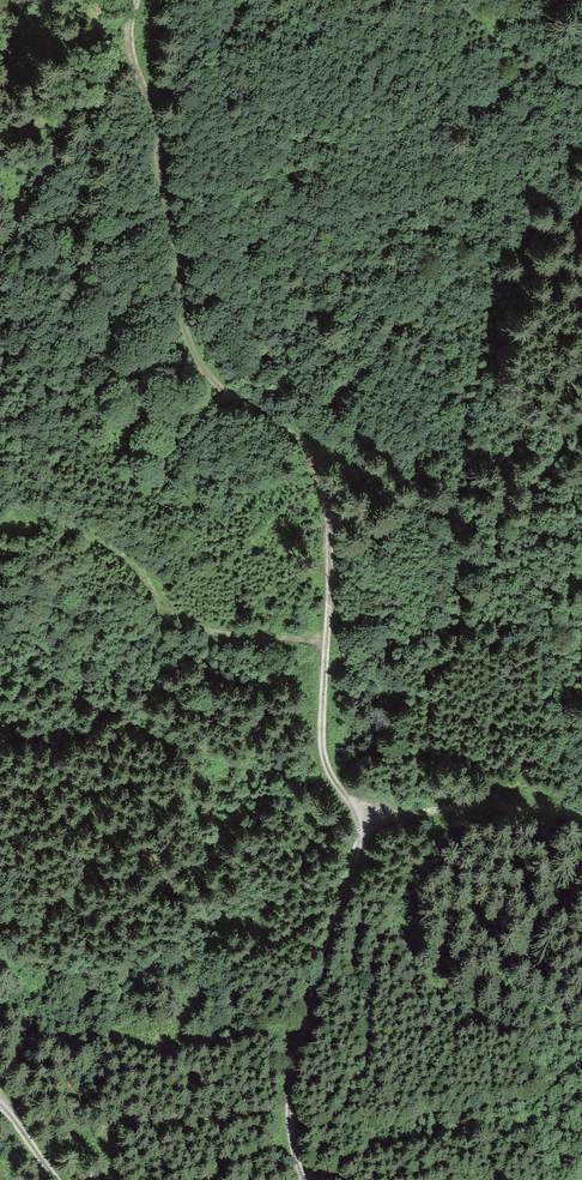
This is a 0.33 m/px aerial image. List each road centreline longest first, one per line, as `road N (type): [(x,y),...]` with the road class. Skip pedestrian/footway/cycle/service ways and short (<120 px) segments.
road 1 (track): [(369,818),(338,784),(325,745),(333,549),(325,490),(306,448),(218,384),(190,346),(158,128),(132,38),(138,0)]
road 2 (track): [(304,1179),(290,1132),(297,1056),(369,818)]
road 3 (track): [(331,642),(197,628),(164,610),(129,555),(91,533),(0,523)]
road 4 (track): [(369,818),(482,806),(581,818)]
road 5 (track): [(464,0),(510,49),(581,84)]

